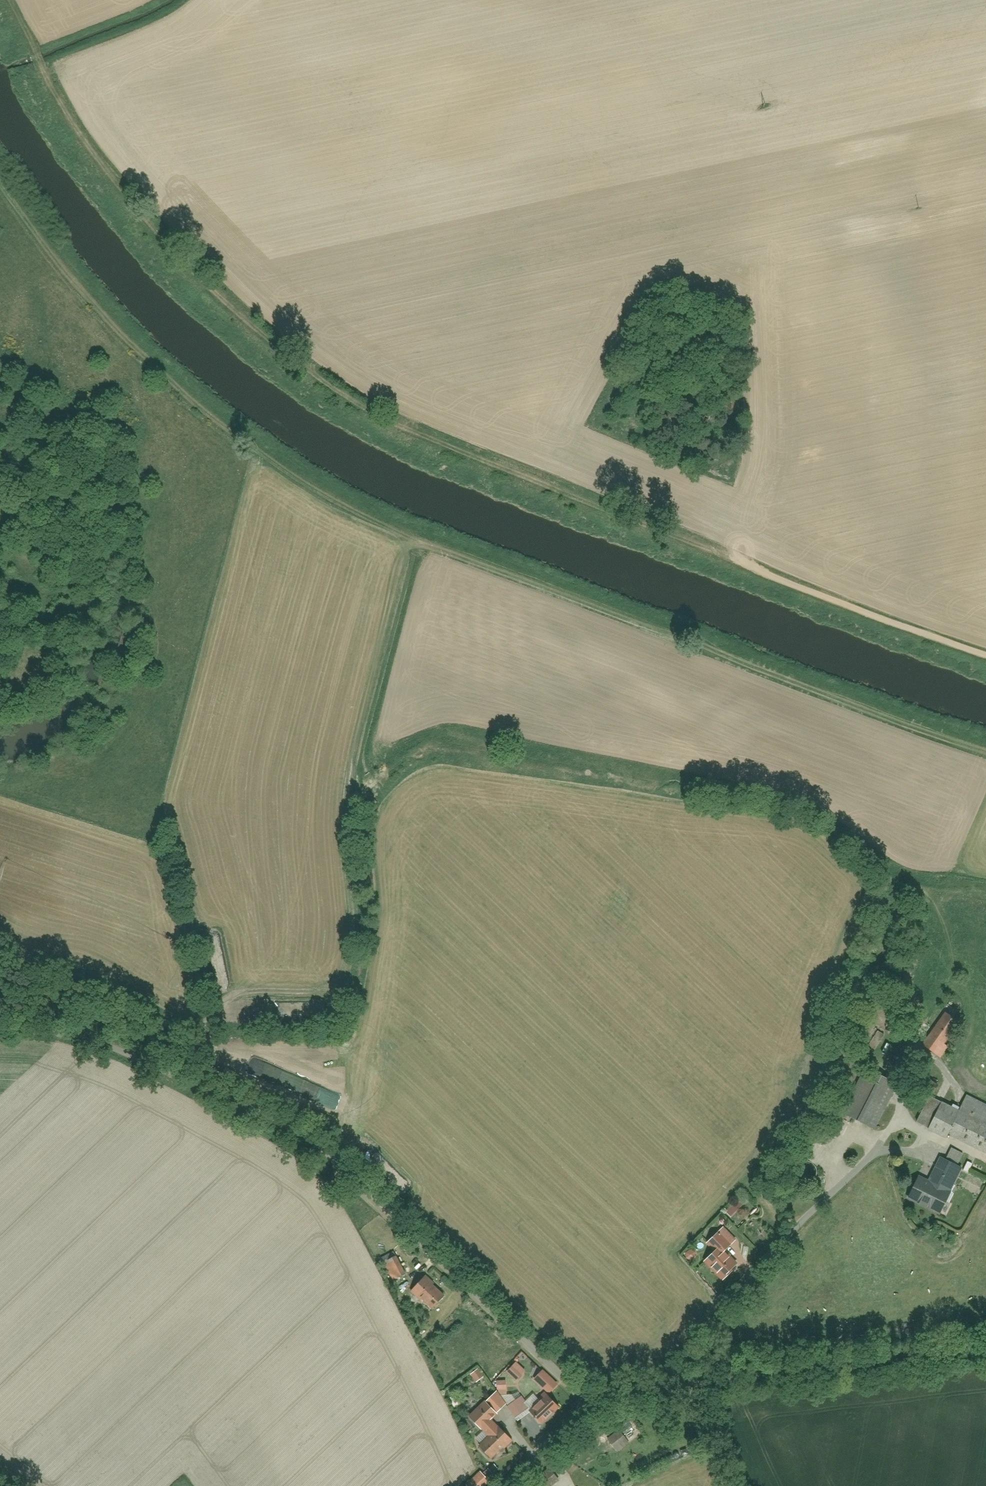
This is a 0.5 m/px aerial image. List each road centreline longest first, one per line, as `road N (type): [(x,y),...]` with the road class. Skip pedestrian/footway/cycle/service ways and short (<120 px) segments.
road 1 (unclassified): [(0,1034),(65,1036),(138,1058),(310,1138),(589,1404)]
road 2 (unclassified): [(589,1404),(706,1378),(985,1349)]

